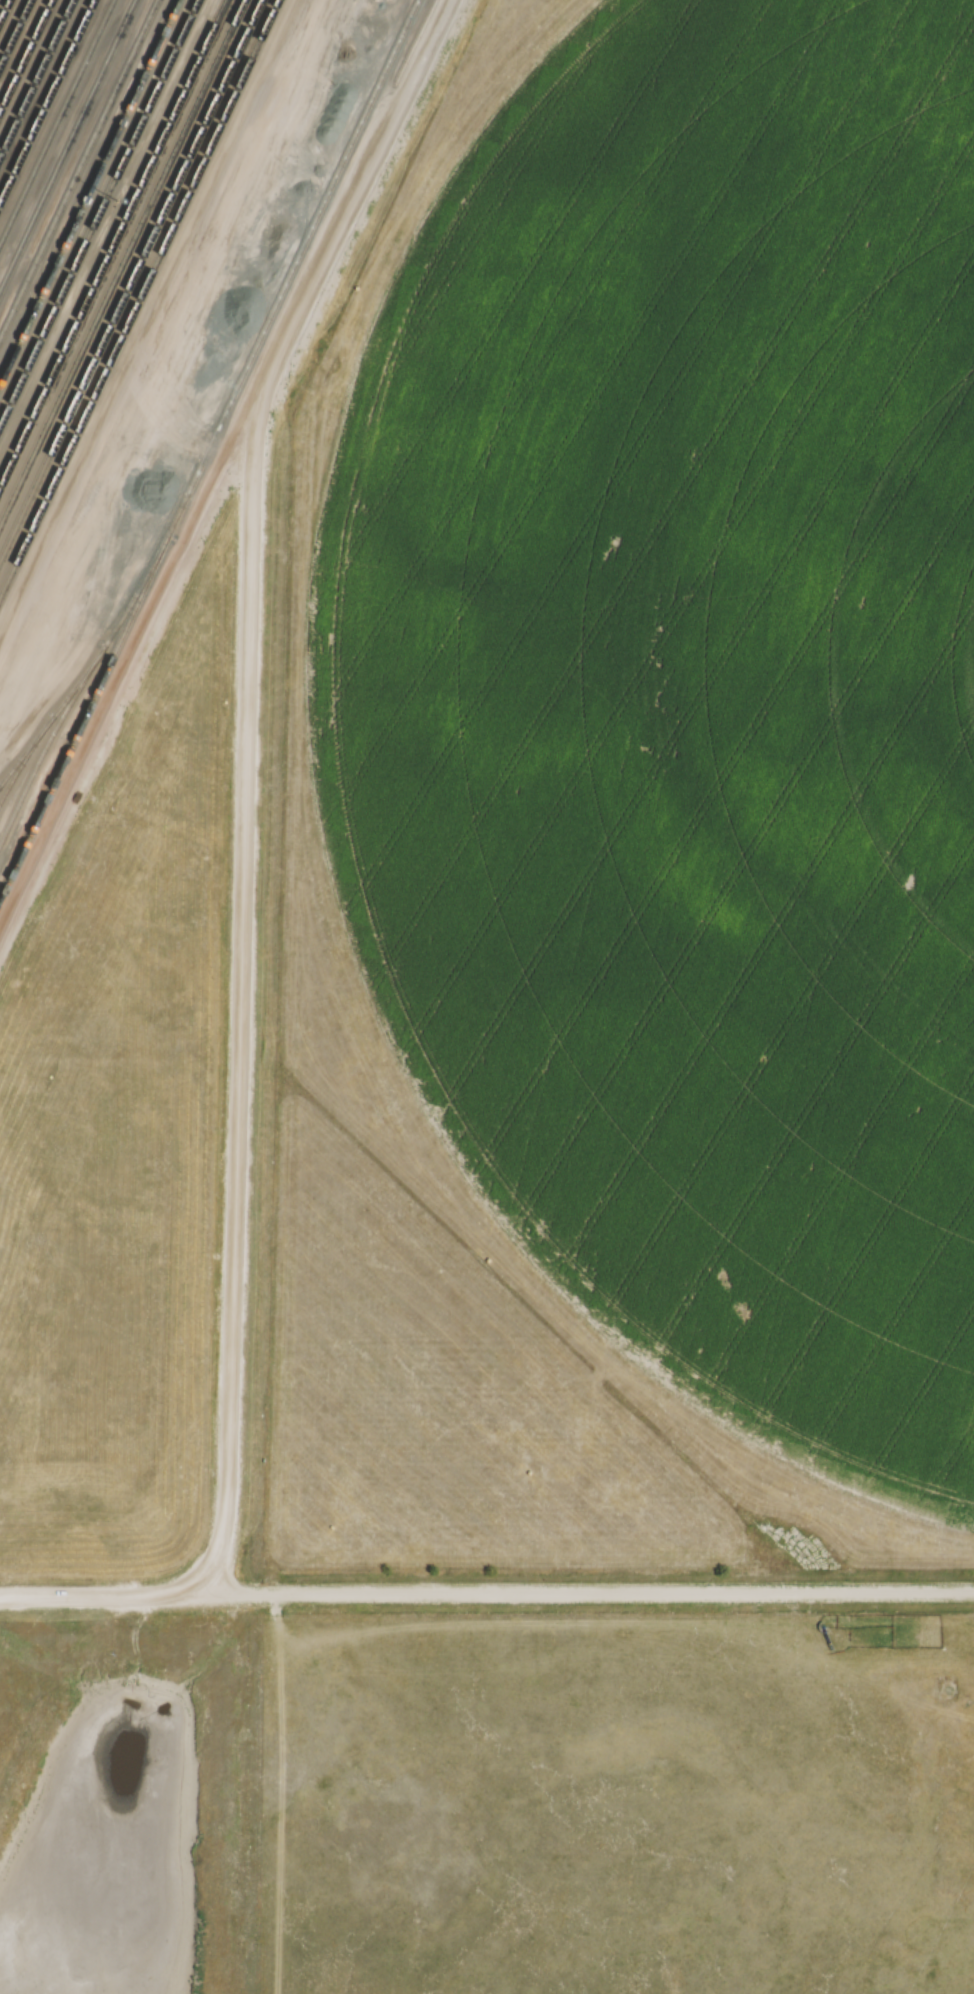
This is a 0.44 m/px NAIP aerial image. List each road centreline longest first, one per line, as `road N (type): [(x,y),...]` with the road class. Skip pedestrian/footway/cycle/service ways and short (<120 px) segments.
road 1 (residential): [(973,1592),(0,1596)]

